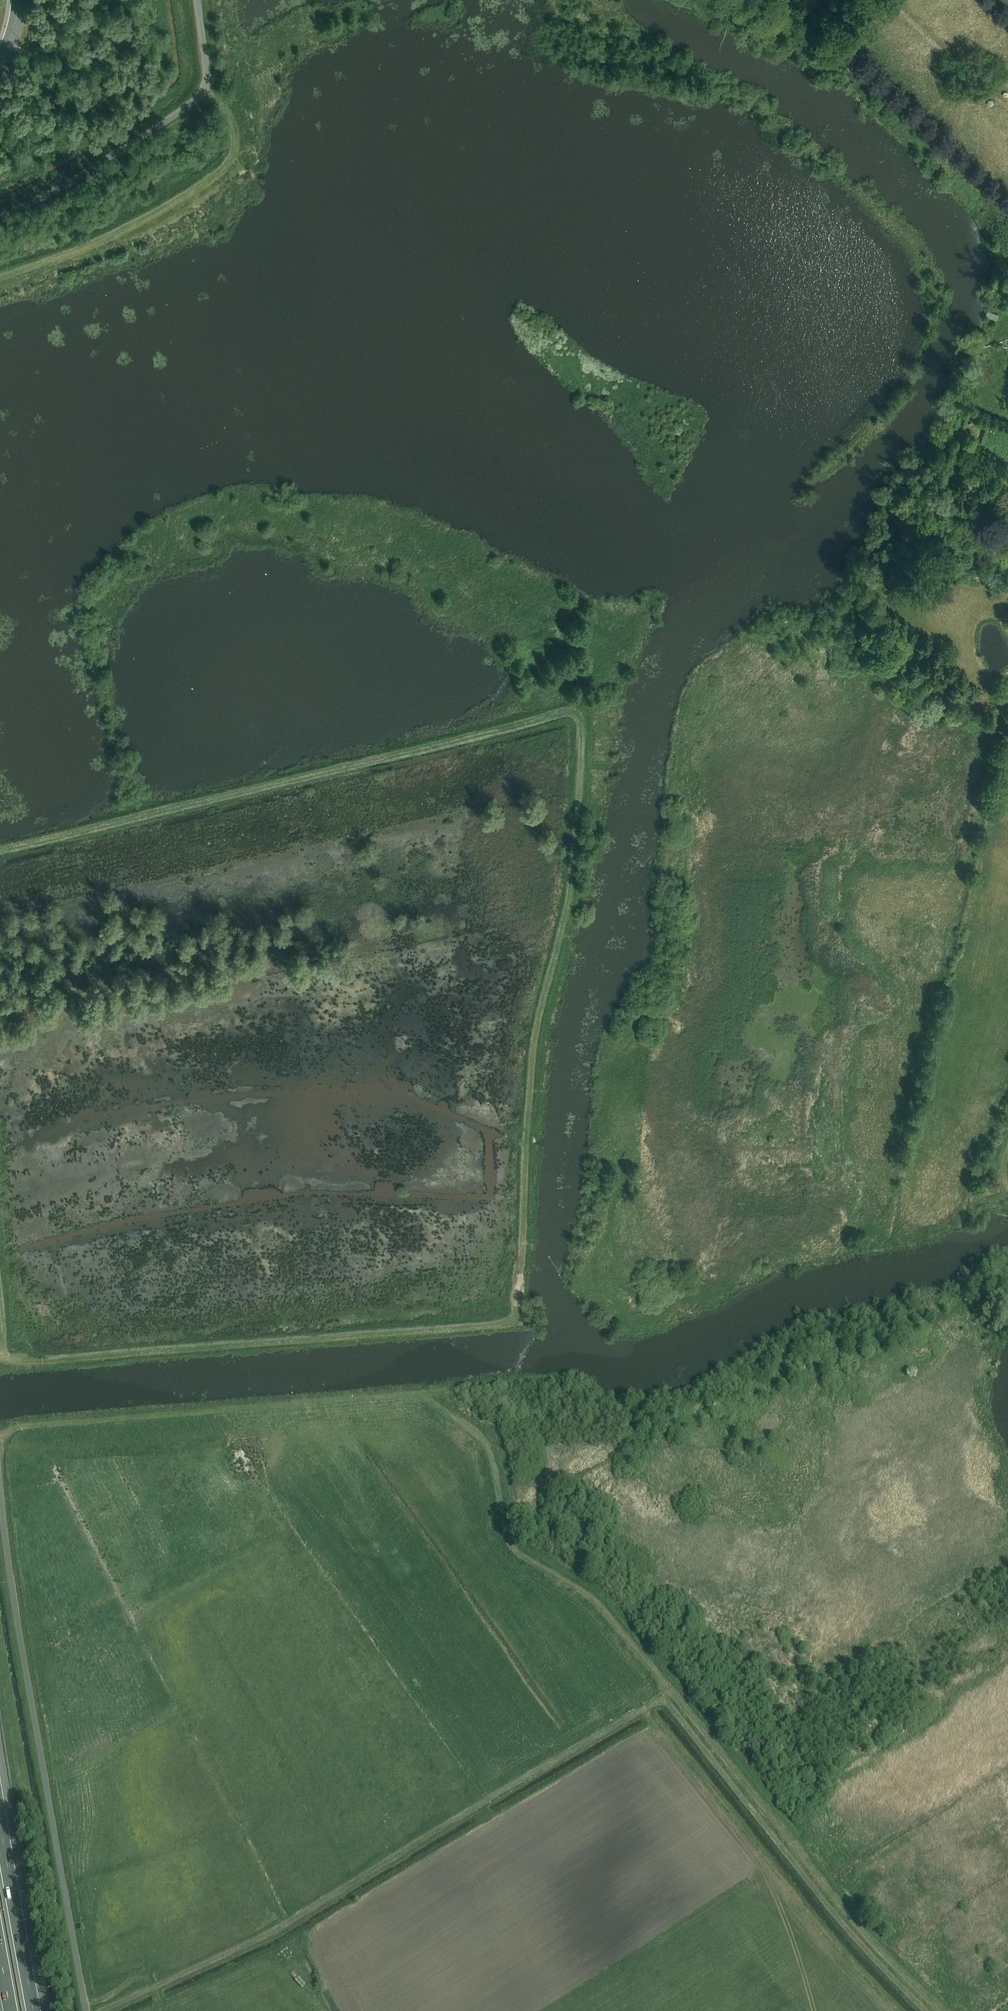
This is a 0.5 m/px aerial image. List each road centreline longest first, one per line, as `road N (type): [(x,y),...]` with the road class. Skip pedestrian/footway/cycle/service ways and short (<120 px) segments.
road 1 (unclassified): [(0,1496),(87,2010)]
road 2 (unclassified): [(198,0),(206,64),(201,93),(81,175)]
road 3 (motorway): [(34,2010),(0,1801)]
road 4 (track): [(1007,422),(969,408),(1007,311)]

